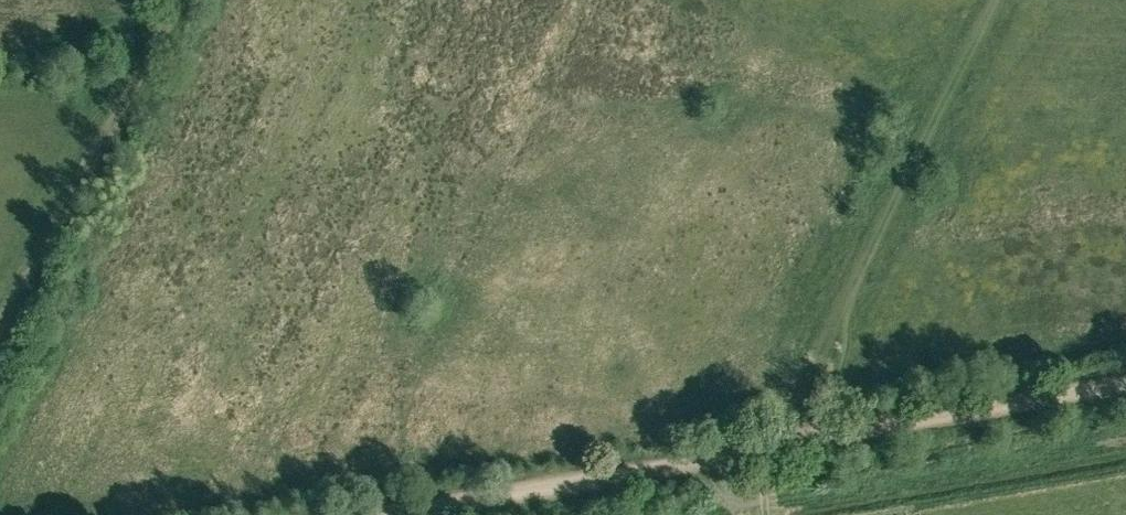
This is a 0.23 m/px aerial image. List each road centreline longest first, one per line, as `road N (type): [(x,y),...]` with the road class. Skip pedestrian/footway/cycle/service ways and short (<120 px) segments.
road 1 (track): [(1000,0),(807,378),(807,438)]
road 2 (track): [(370,514),(807,438)]
road 3 (track): [(180,0),(0,357)]
road 4 (track): [(807,438),(1125,381)]

